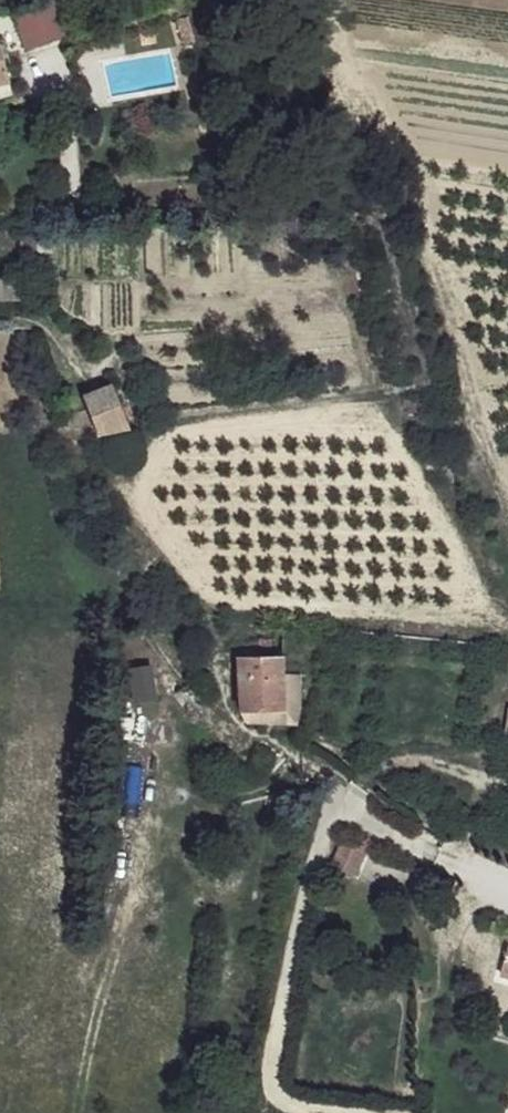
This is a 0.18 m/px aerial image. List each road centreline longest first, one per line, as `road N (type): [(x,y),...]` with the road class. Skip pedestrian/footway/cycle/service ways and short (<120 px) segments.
road 1 (residential): [(341,798),(274,1056),(284,1100),(343,1112)]

